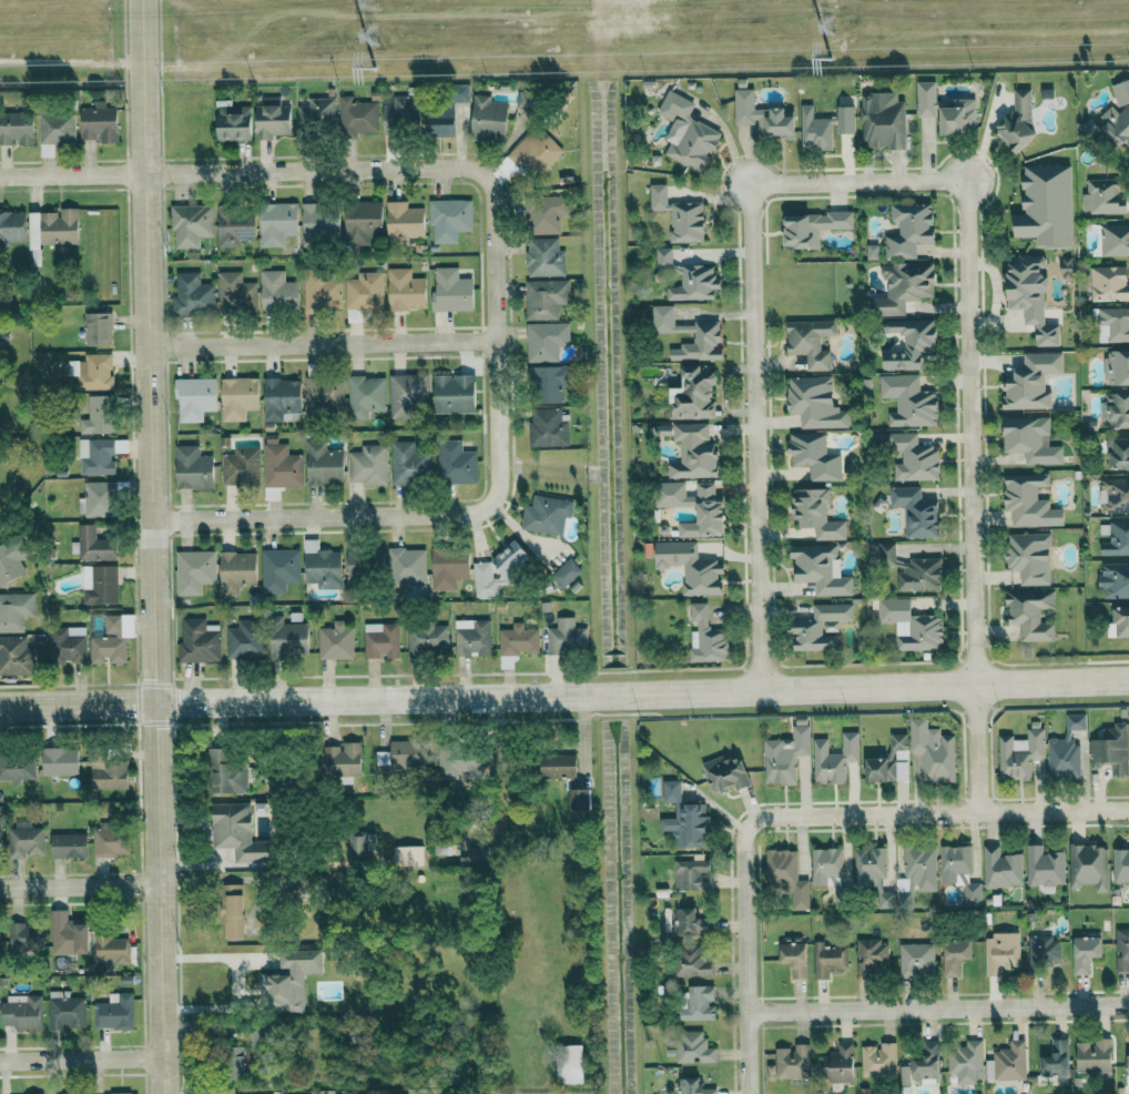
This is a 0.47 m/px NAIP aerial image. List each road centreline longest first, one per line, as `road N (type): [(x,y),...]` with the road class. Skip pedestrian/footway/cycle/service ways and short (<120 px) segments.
road 1 (tertiary): [(1128,680),(0,703)]
road 2 (residential): [(165,1093),(142,0)]
road 3 (residential): [(857,183),(965,181),(978,813)]
road 4 (residential): [(501,345),(497,200),(480,174),(458,166),(0,178)]
road 5 (residential): [(762,687),(751,185),(857,183)]
road 6 (residential): [(159,515),(462,518),(497,506),(501,345)]
road 7 (residential): [(747,825),(766,817),(1128,811)]
road 8 (residential): [(747,1012),(1128,1007)]
road 9 (residential): [(501,345),(154,350)]
road 10 (residential): [(749,1093),(747,825)]
road 11 (residential): [(0,1065),(165,1063)]
road 12 (residential): [(0,889),(159,884)]

